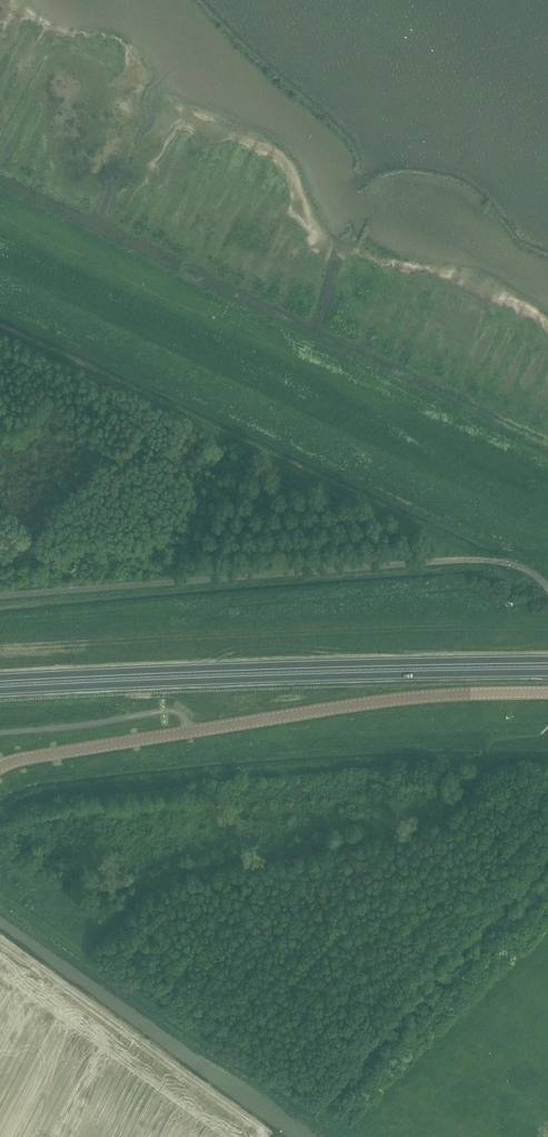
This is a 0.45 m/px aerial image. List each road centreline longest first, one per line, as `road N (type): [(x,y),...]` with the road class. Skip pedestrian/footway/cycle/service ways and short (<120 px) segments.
road 1 (track): [(0,269),(547,531)]
road 2 (track): [(0,327),(516,565)]
road 3 (tertiary): [(0,769),(372,703),(547,693)]
road 4 (trunk): [(0,691),(547,673)]
road 5 (trunk): [(547,662),(0,680)]
road 6 (track): [(496,771),(252,772),(22,804),(0,818)]
road 7 (track): [(496,771),(430,822),(149,883),(82,959)]
road 8 (track): [(323,1118),(547,858)]
road 9 (track): [(82,959),(323,1118)]

